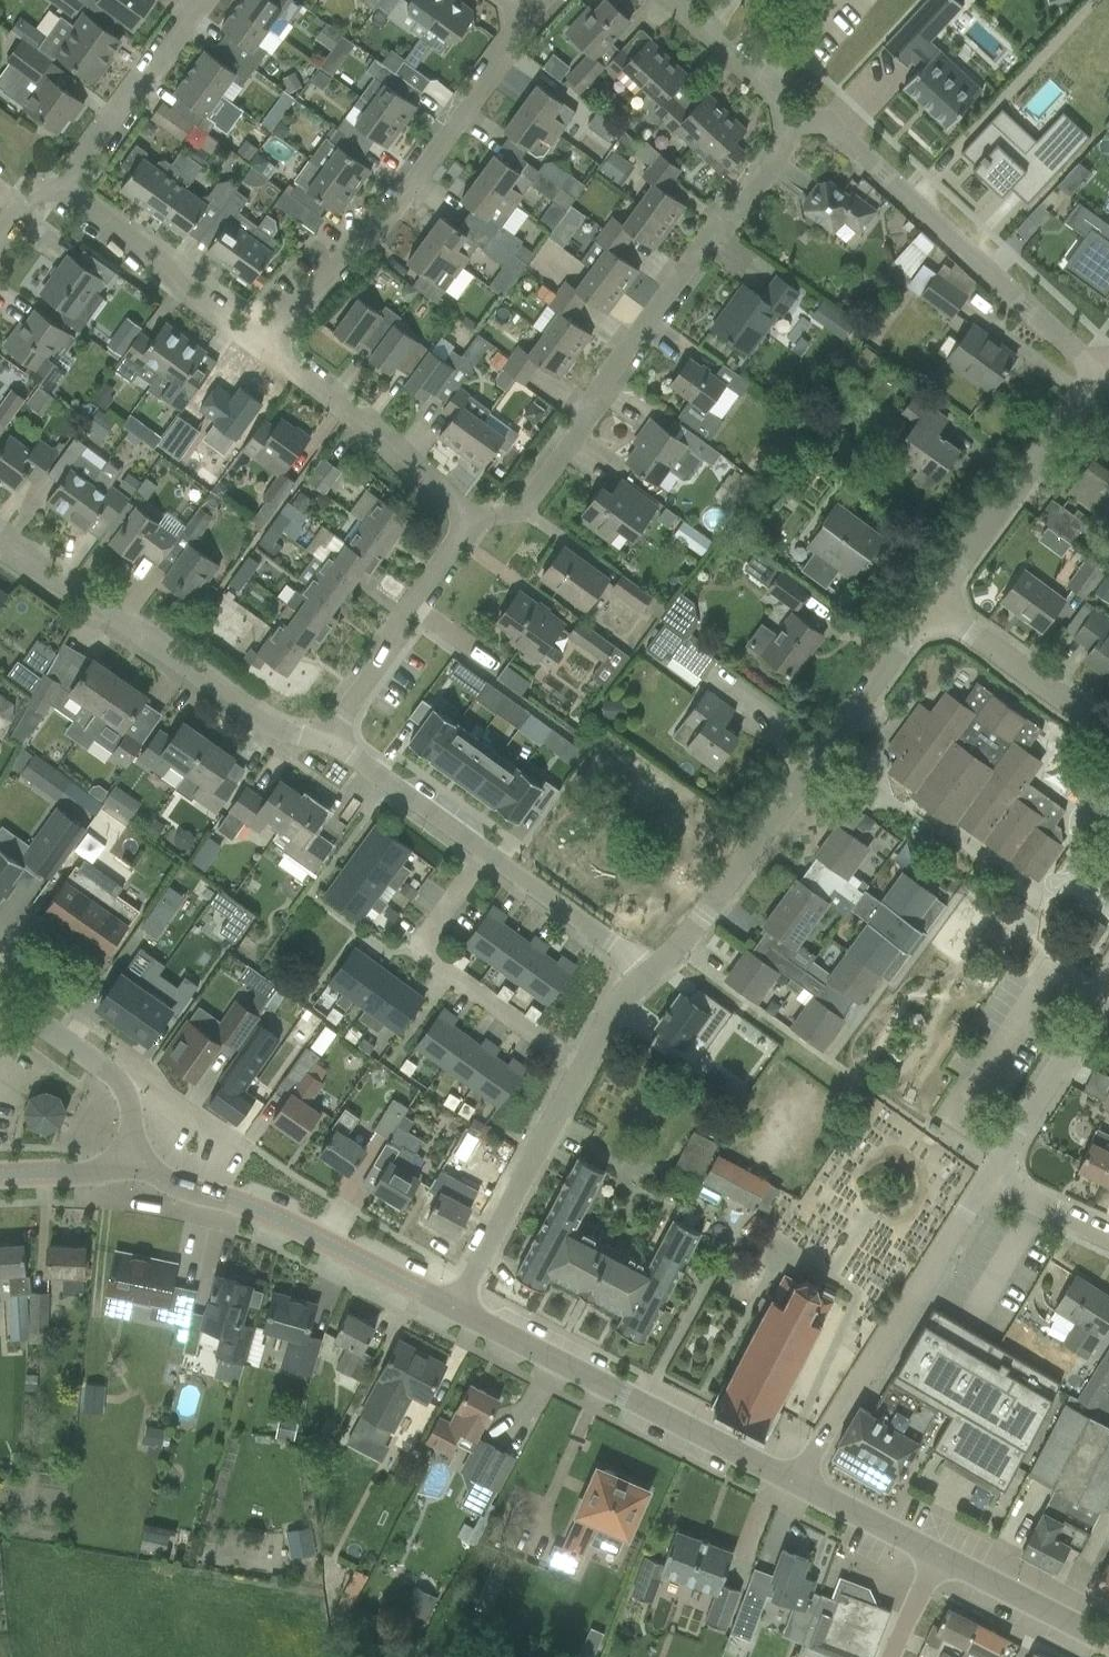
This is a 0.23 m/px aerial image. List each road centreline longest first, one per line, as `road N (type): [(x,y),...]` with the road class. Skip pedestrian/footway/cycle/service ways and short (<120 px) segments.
road 1 (residential): [(461,520),(526,511),(810,108)]
road 2 (residential): [(639,977),(702,916),(935,604)]
road 3 (residential): [(272,348),(532,13)]
road 4 (residential): [(1098,377),(810,108)]
road 5 (tertiary): [(801,1484),(460,1309)]
road 6 (residential): [(328,735),(281,730),(0,547)]
road 7 (tertiary): [(460,1309),(247,1204),(181,1189),(134,1157)]
road 8 (residential): [(801,1484),(987,1177)]
road 9 (residential): [(485,848),(415,952),(577,1061)]
road 10 (residential): [(935,604),(1098,377)]
road 11 (residential): [(460,1309),(577,1061)]
road 12 (residential): [(272,348),(59,187)]
road 13 (residential): [(461,520),(450,493),(272,348)]
road 14 (residential): [(328,735),(452,548),(461,520)]
road 15 (residential): [(196,0),(59,187)]
road 16 (residential): [(134,1157),(131,1101),(109,1070),(0,994)]
road 17 (residential): [(987,1177),(1108,987)]
road 18 (residential): [(1108,731),(935,604)]
road 19 (residential): [(639,977),(600,932),(485,848)]
road 20 (residential): [(485,848),(328,735)]
road 21 (tertiary): [(1108,1644),(936,1558)]
road 22 (residential): [(810,108),(682,0)]
road 23 (tertiary): [(936,1558),(801,1484)]
road 24 (tertiary): [(0,1177),(86,1173),(134,1157)]
road 25 (residential): [(1108,1235),(987,1177)]

